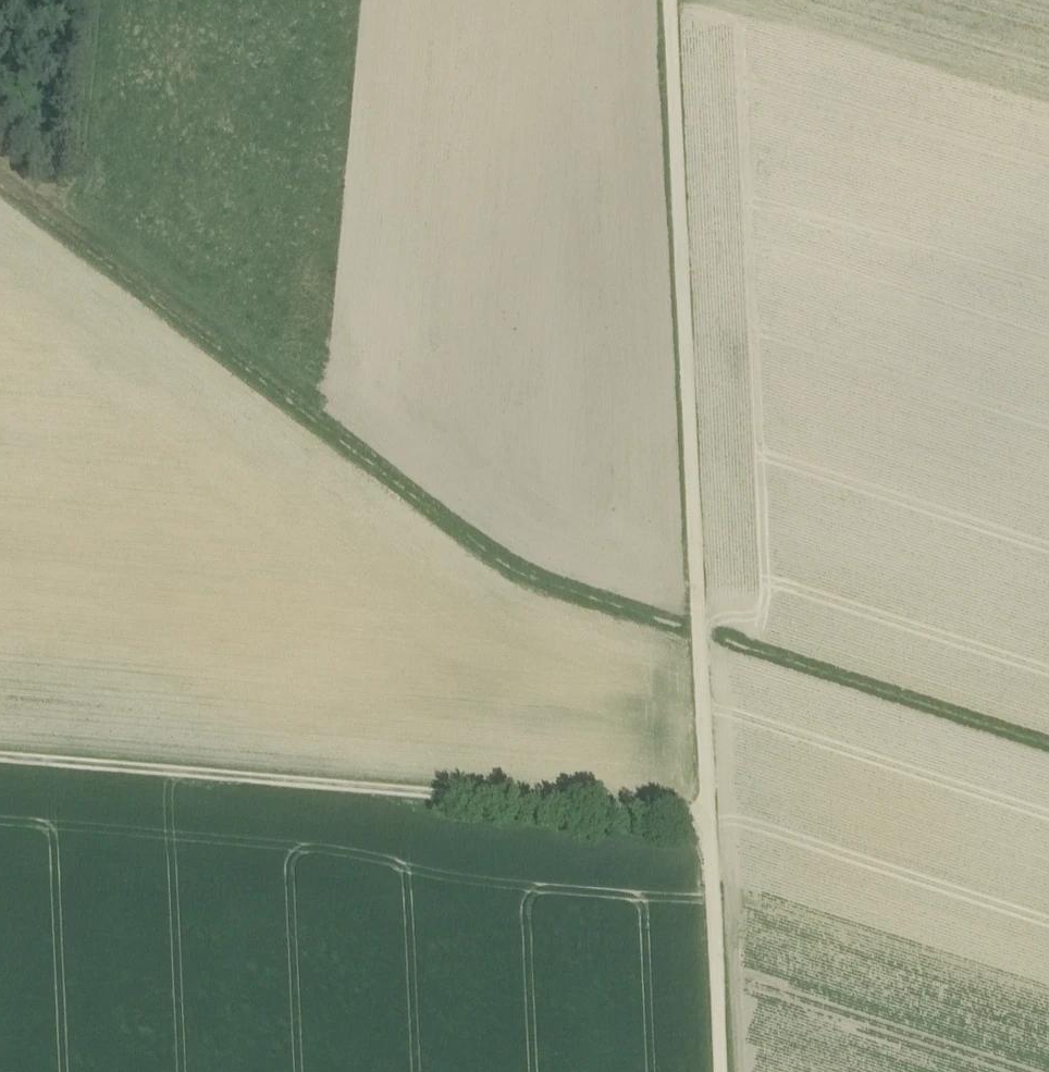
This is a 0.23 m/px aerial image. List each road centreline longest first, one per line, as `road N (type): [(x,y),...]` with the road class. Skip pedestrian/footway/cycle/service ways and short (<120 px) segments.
road 1 (track): [(674,0),(709,818)]
road 2 (track): [(709,818),(0,758)]
road 3 (track): [(709,818),(721,1071)]

